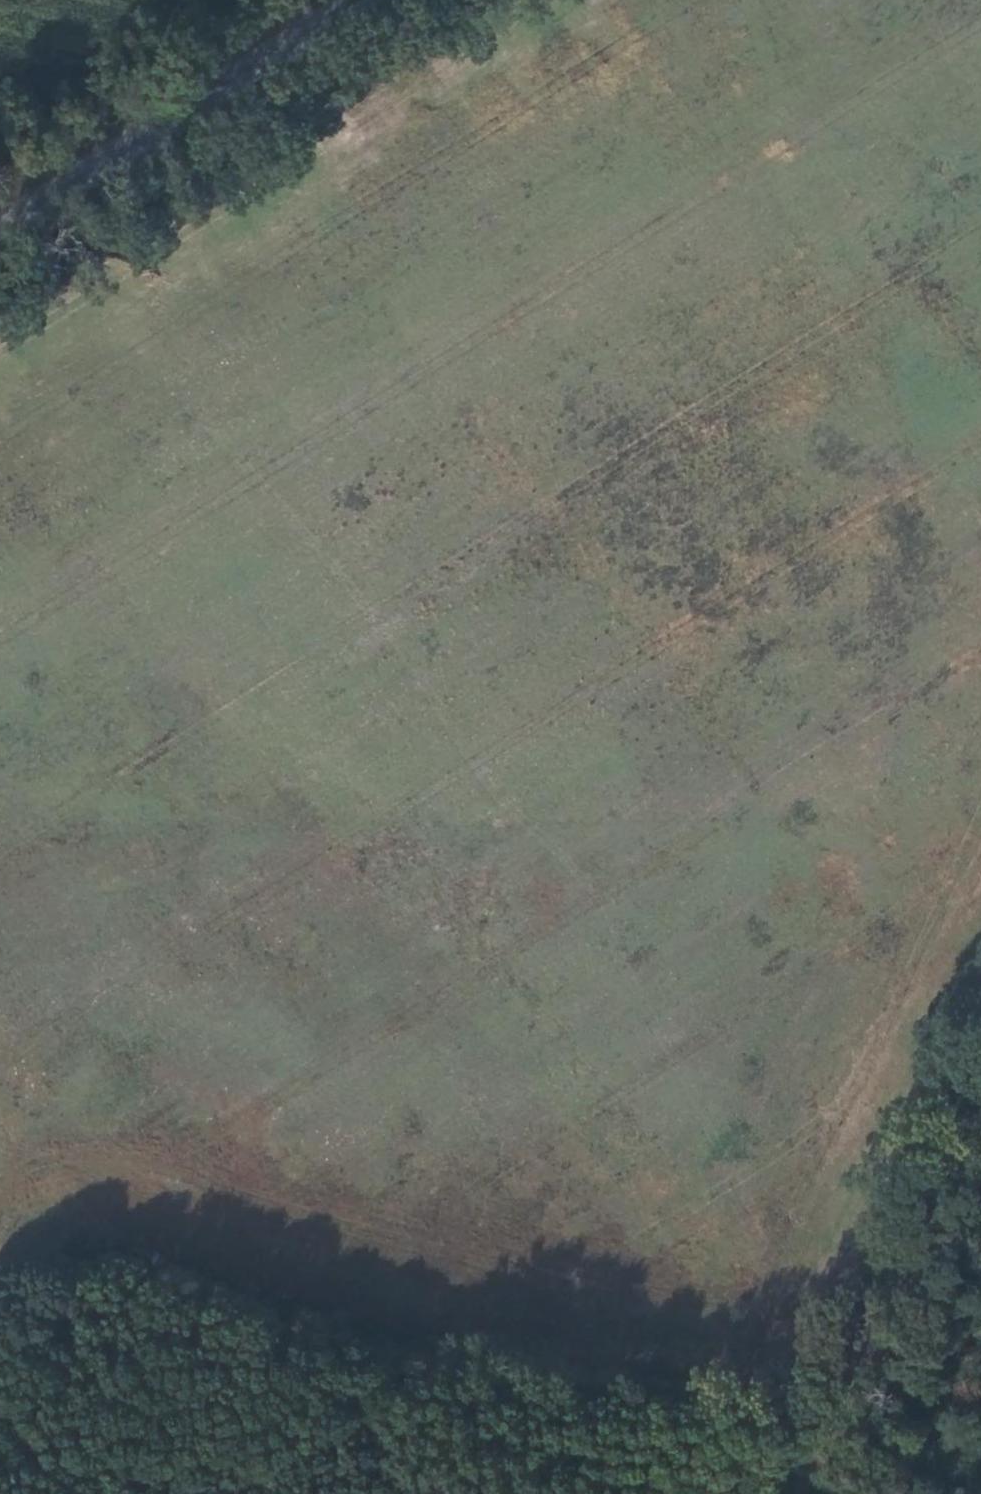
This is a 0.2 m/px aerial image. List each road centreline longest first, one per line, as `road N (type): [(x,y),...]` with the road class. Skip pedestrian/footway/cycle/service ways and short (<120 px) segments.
road 1 (tertiary): [(0,225),(342,0)]
road 2 (track): [(980,1138),(808,1493)]

